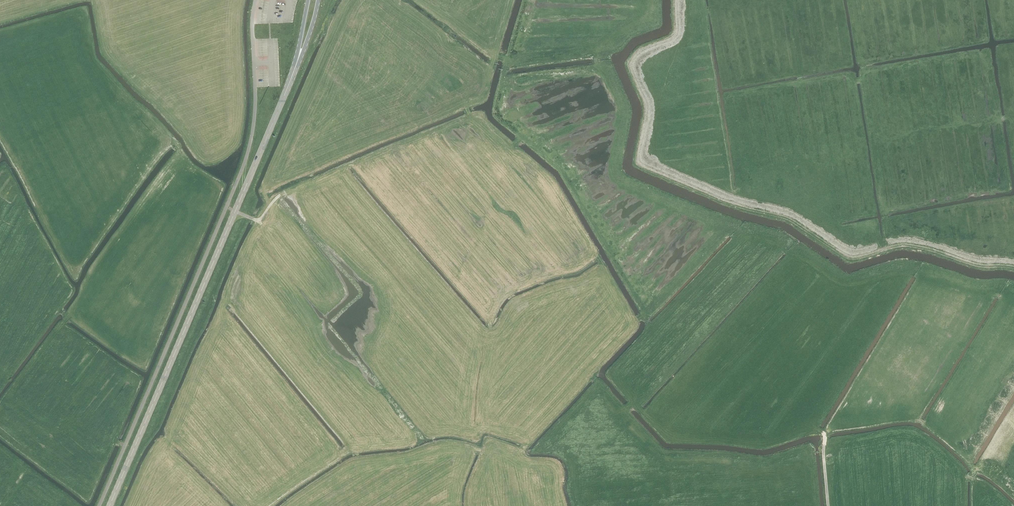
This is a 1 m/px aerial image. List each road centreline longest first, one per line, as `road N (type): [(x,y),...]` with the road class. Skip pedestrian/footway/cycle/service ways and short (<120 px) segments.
road 1 (secondary): [(110,505),(288,86)]

